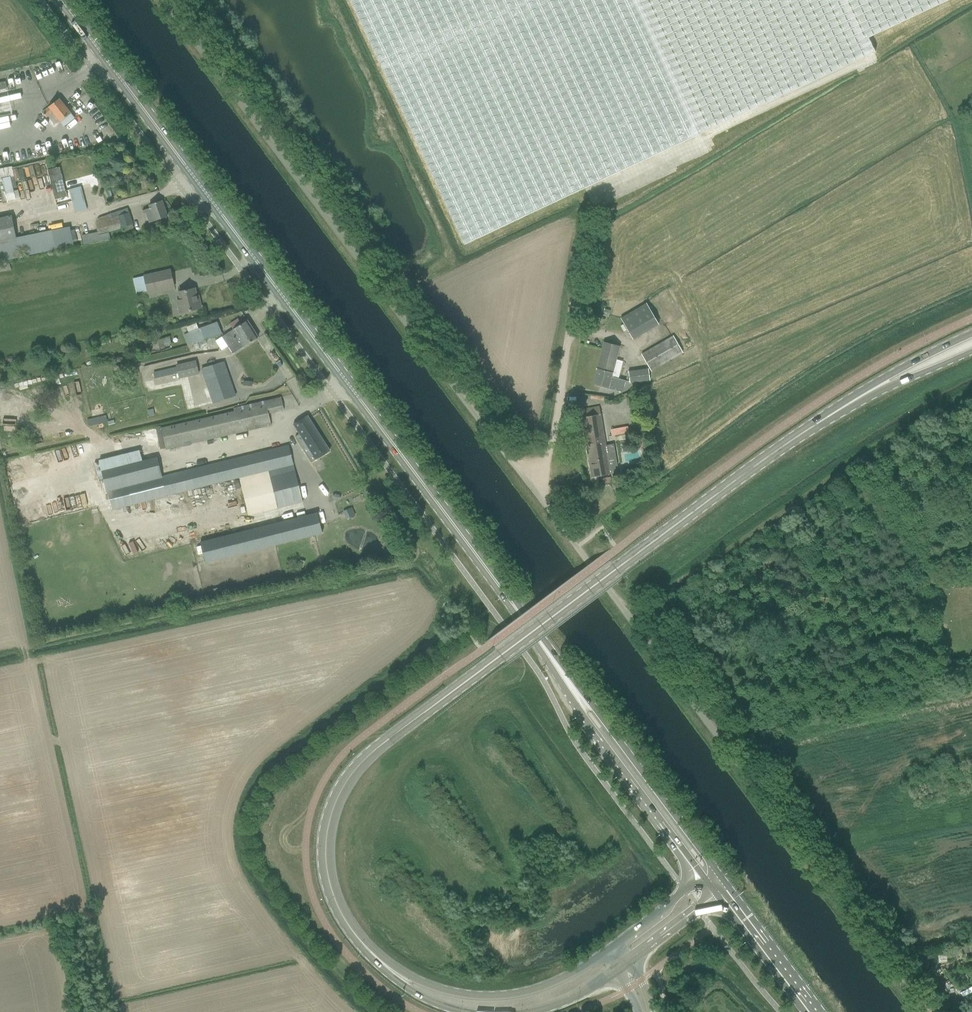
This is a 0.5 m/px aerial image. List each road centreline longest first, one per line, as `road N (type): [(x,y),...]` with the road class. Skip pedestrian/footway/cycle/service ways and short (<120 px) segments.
road 1 (unclassified): [(921,1011),(162,0)]
road 2 (secondary): [(564,672),(62,0)]
road 3 (secondary): [(358,940),(334,900),(325,848),(336,799),(353,772),(629,559),(848,405)]
road 4 (secondary): [(610,949),(551,983),(483,995),(425,983),(358,940)]
road 5 (secondary): [(564,672),(580,714),(701,877)]
road 6 (secondary): [(712,868),(564,672)]
road 7 (track): [(541,498),(571,325)]
road 8 (secondary): [(813,1011),(722,890)]
road 9 (secondary): [(971,333),(883,377),(848,405)]
road 10 (secondary): [(848,405),(971,351)]
road 11 (secondary): [(358,940),(407,988),(468,1011)]

